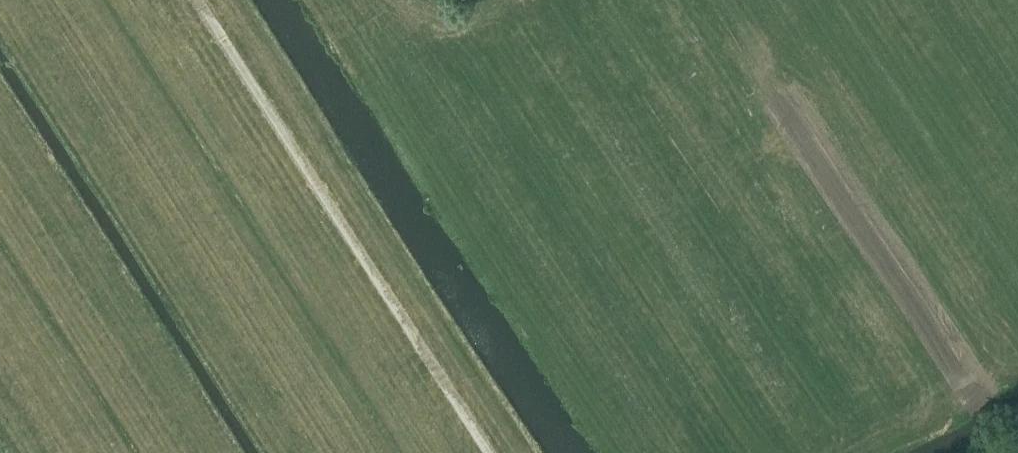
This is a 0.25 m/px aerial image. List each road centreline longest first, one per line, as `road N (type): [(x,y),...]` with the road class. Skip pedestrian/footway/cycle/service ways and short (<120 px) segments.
road 1 (track): [(199,0),(488,452)]

